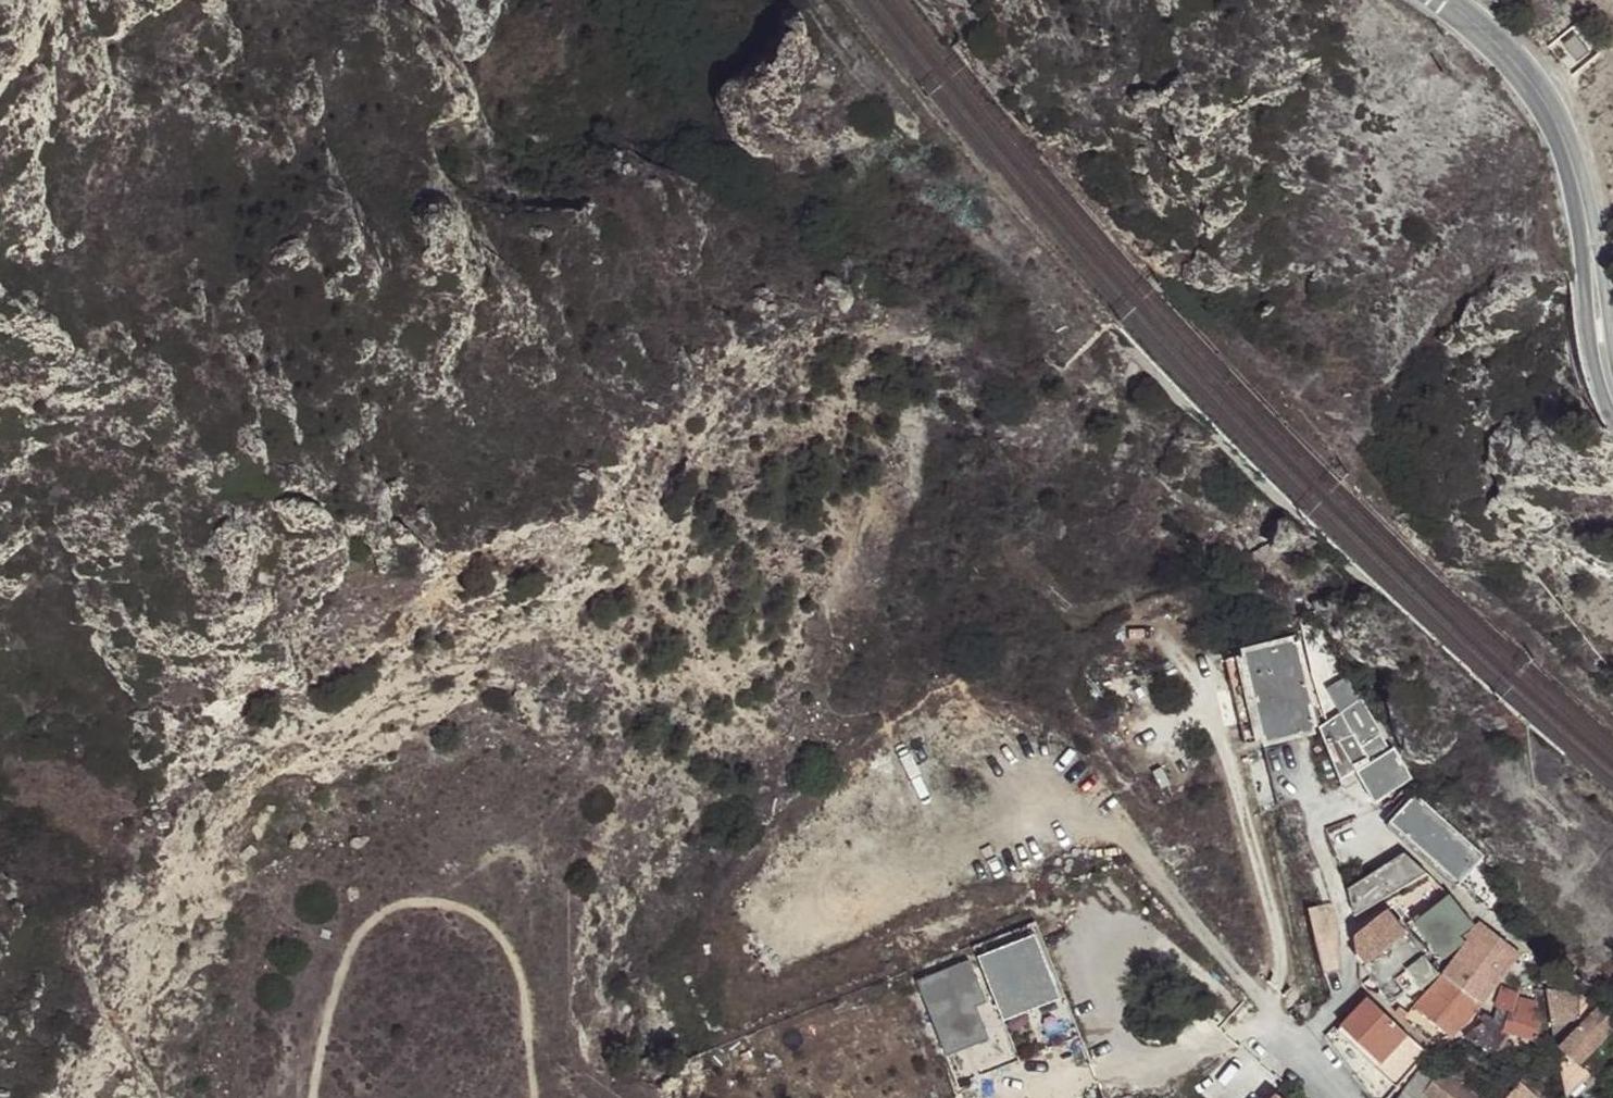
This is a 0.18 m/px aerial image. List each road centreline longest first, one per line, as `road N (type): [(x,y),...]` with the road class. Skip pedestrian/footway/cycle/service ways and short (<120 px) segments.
road 1 (residential): [(1450,0),(1508,51),(1563,126),(1578,162),(1612,378)]
road 2 (residential): [(1345,1097),(1306,1060),(1313,1037),(1338,1009),(1346,970),(1347,921),(1312,816),(1346,800)]

